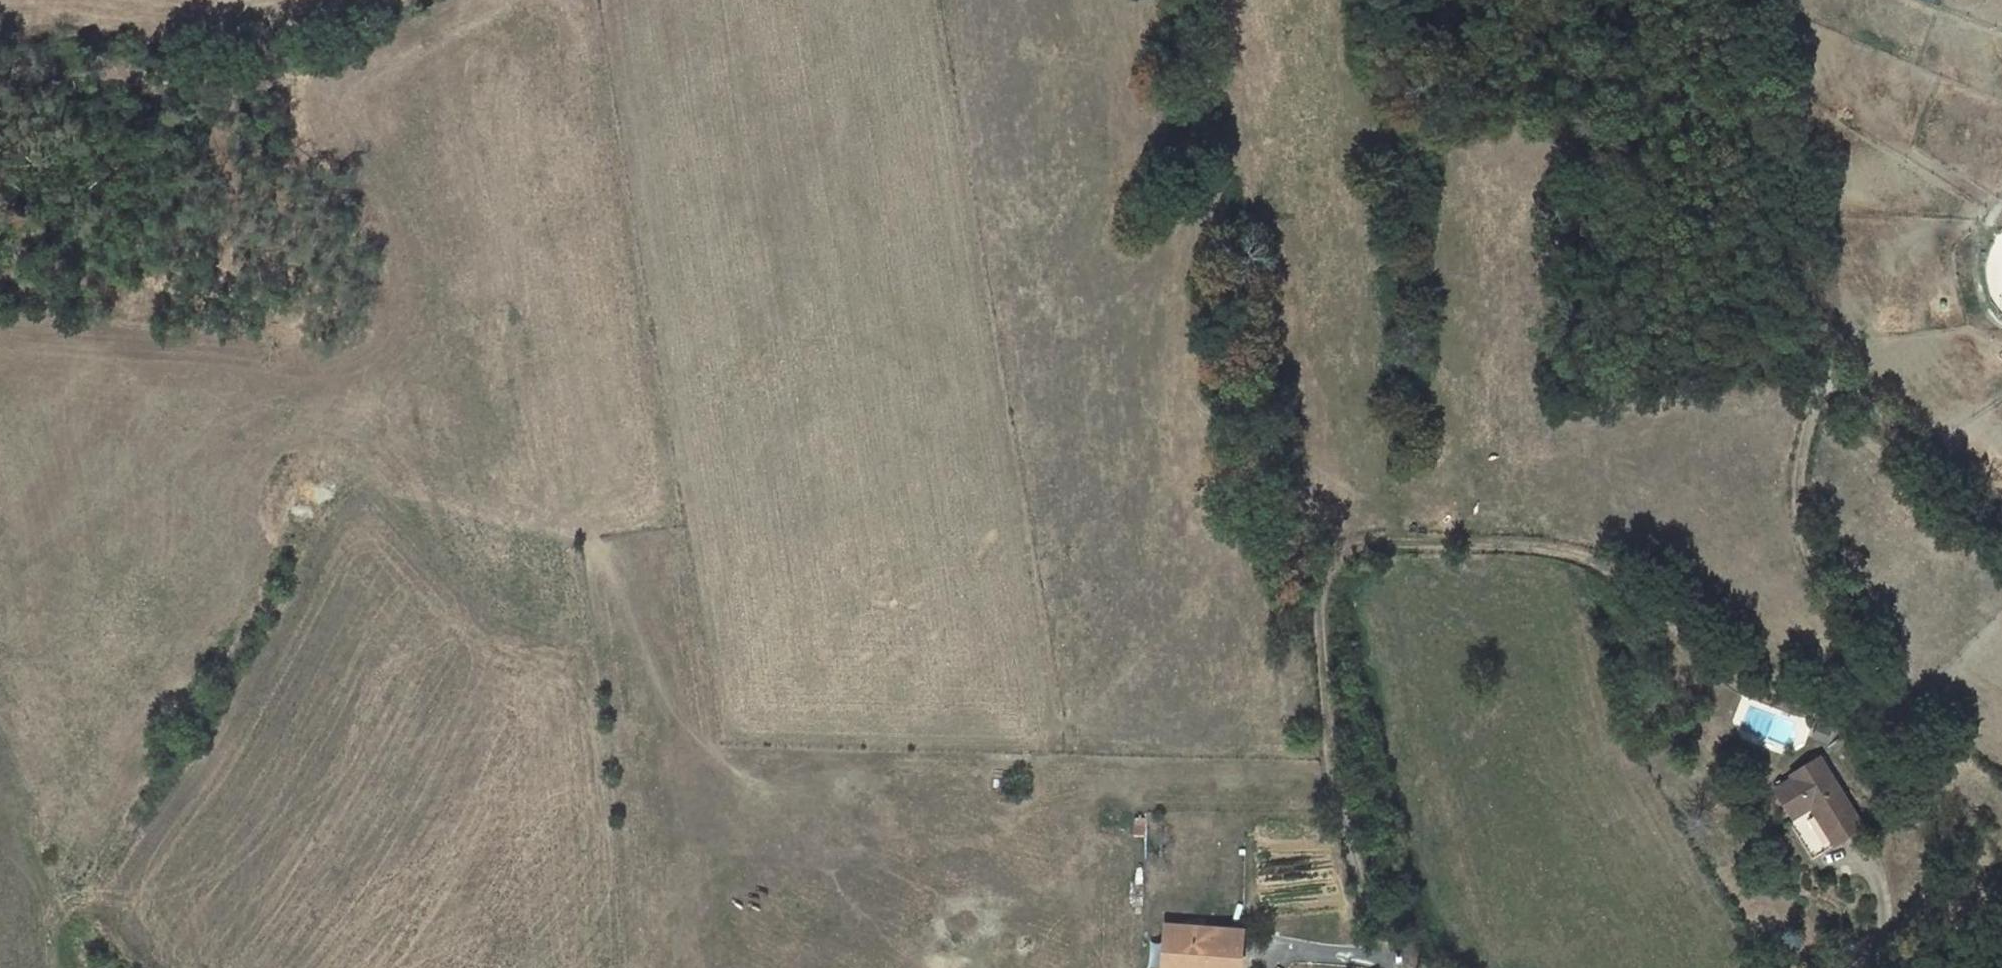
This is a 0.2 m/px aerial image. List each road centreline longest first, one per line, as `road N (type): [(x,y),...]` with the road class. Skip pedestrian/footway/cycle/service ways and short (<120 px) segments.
road 1 (track): [(1401,967),(1371,920),(1333,757),(1315,614),(1337,563),(1395,542),(1560,551),(1613,563),(1728,651),(1808,692),(1862,697),(1876,675),(1805,525),(1800,488),(1810,426),(1837,383)]
road 2 (track): [(2001,524),(1837,383),(1771,0)]

